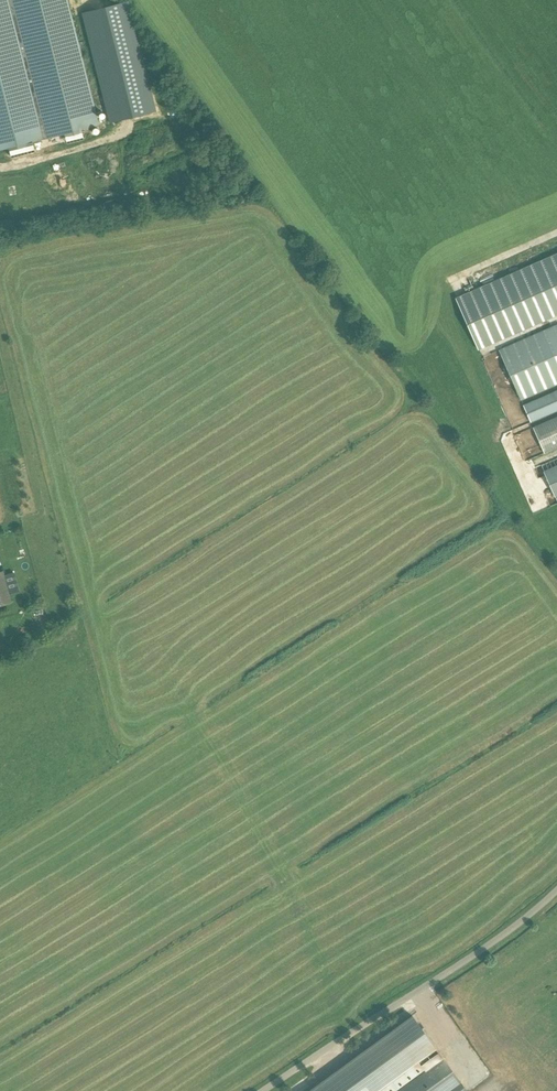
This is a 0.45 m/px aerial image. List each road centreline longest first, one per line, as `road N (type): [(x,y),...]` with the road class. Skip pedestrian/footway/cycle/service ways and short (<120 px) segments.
road 1 (unclassified): [(262,1090),(497,942),(556,890)]

